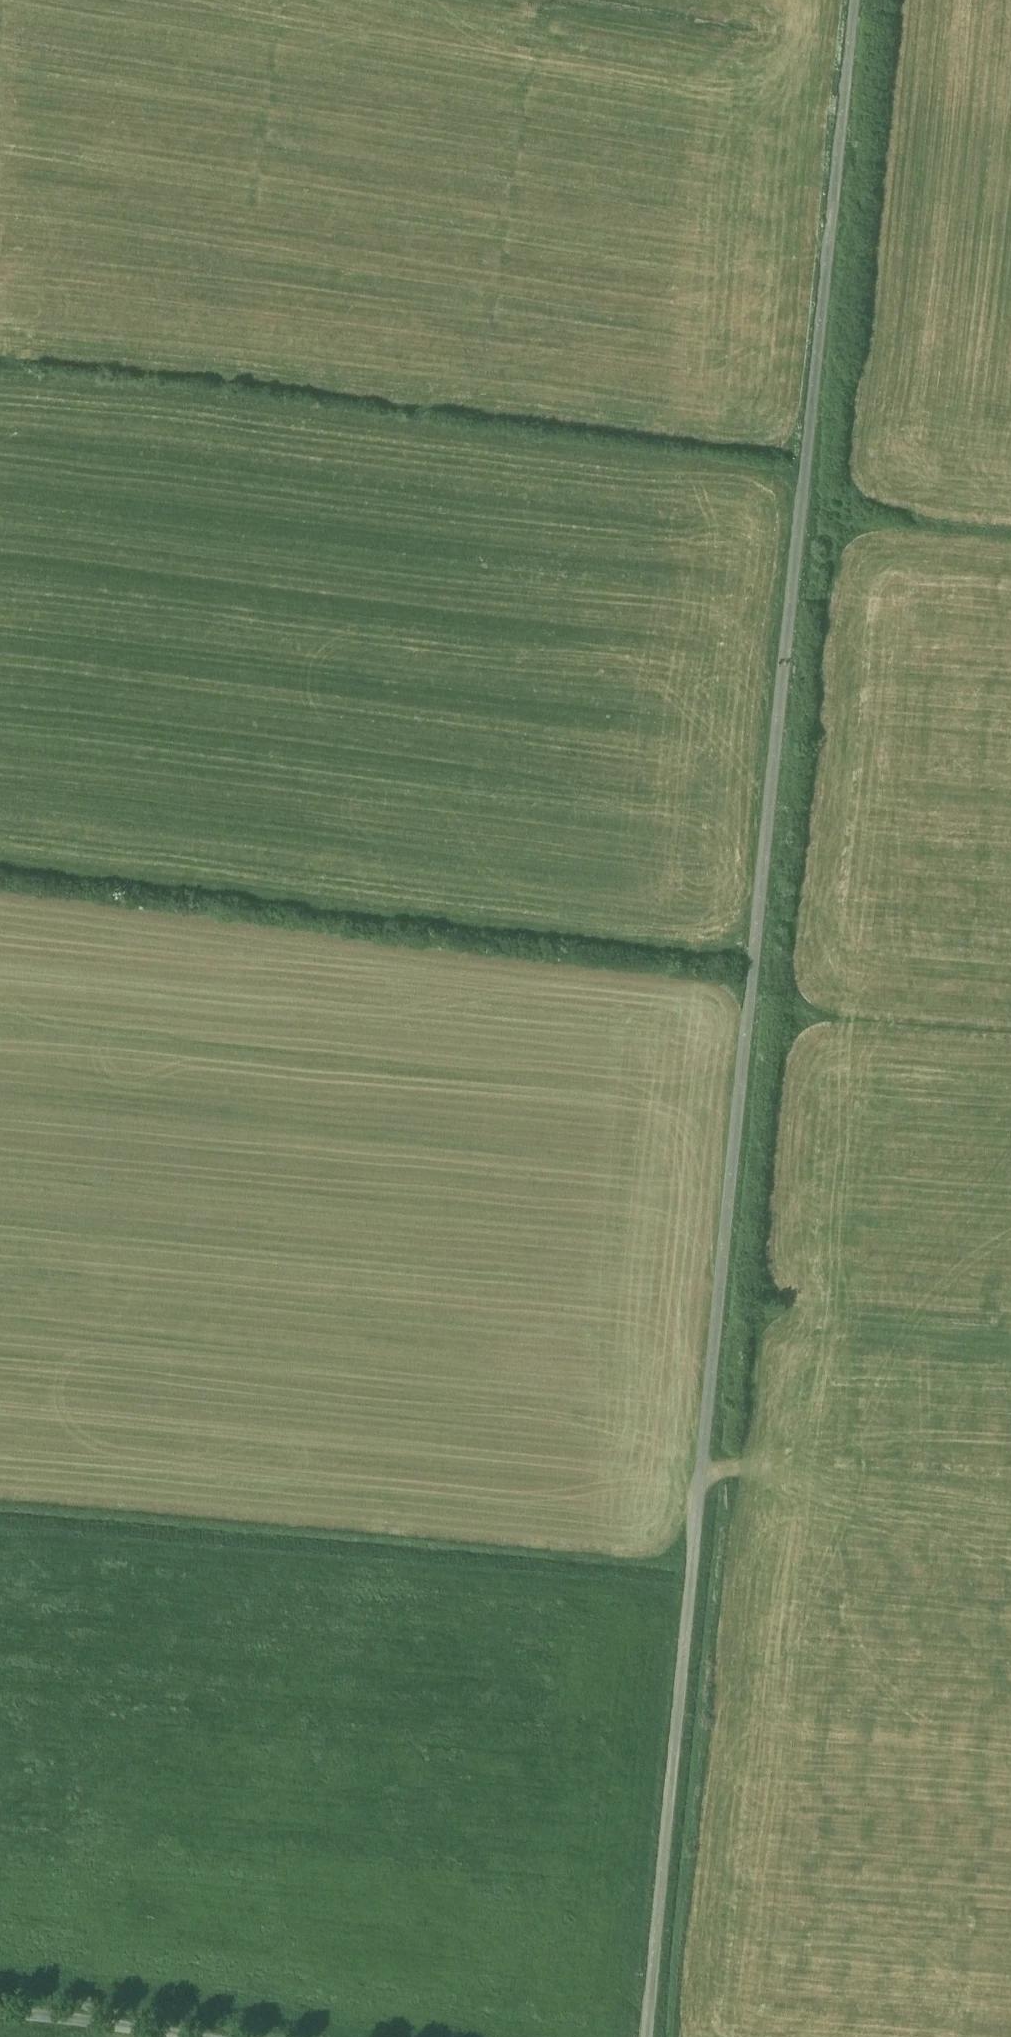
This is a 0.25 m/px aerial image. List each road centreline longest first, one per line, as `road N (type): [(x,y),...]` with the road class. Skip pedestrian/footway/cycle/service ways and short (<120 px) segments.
road 1 (unclassified): [(649,2036),(861,0)]
road 2 (residential): [(0,2008),(221,2036)]

